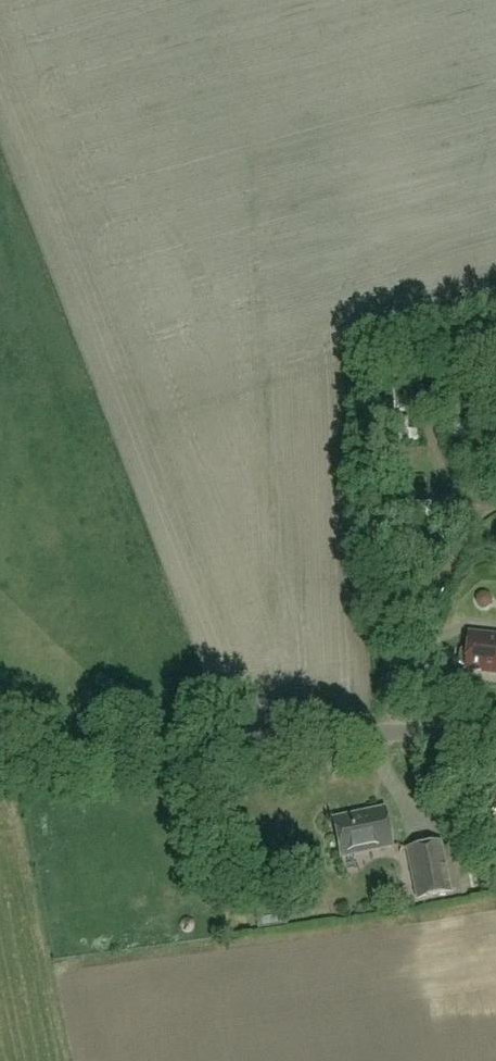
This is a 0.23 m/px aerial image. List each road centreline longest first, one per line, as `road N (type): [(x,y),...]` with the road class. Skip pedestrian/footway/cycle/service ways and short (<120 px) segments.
road 1 (unclassified): [(495,742),(404,734),(0,765)]

